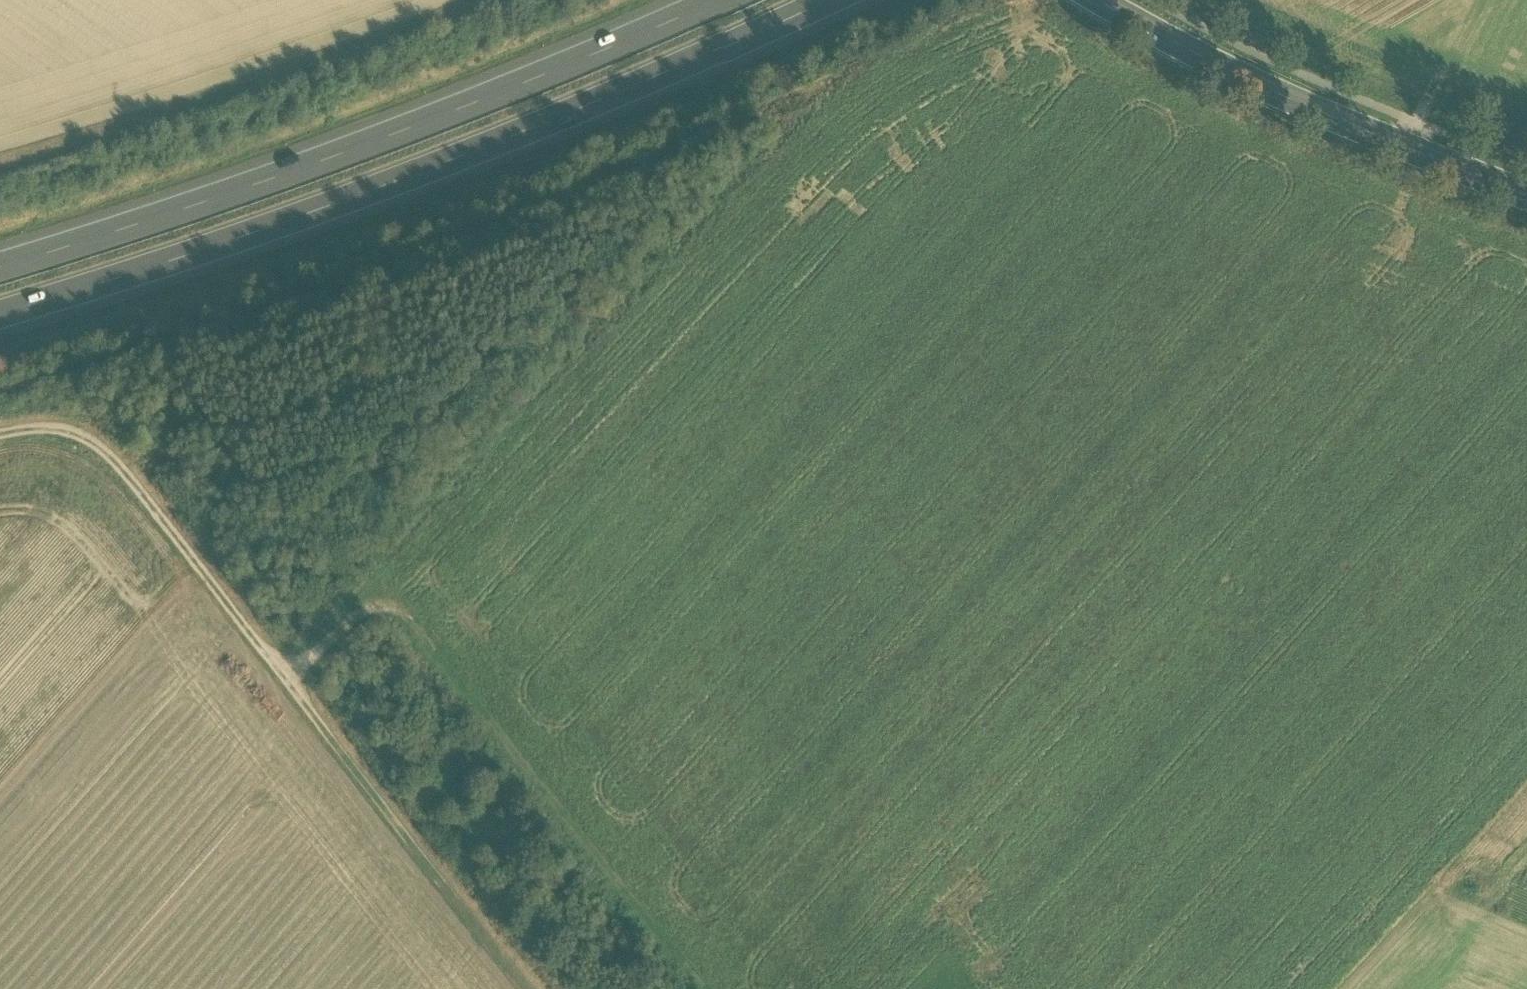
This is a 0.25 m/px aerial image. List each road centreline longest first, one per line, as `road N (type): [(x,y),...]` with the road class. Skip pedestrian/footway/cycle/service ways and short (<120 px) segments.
road 1 (motorway): [(0,308),(469,148),(813,0)]
road 2 (motorway): [(707,0),(438,115),(0,261)]
road 3 (track): [(283,678),(365,608),(403,616),(701,988)]
road 4 (tertiary): [(1526,197),(1247,81),(1098,0)]
road 5 (track): [(0,436),(76,427),(110,456),(283,678)]
road 6 (track): [(283,678),(527,988)]

